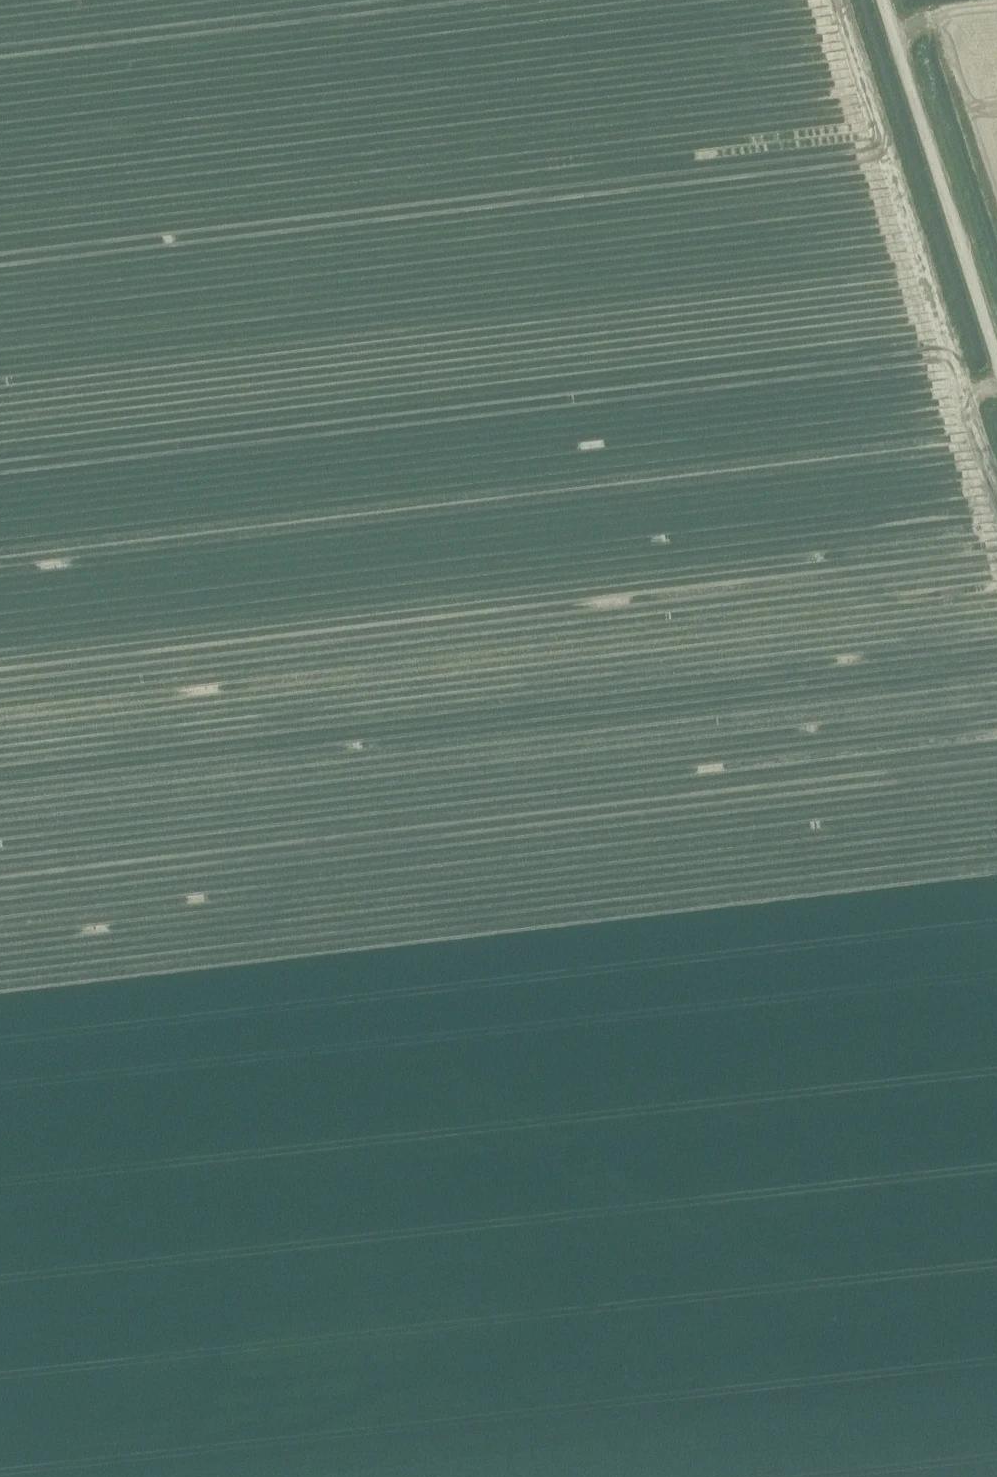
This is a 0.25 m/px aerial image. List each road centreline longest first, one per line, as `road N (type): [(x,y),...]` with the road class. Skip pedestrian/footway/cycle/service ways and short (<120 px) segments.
road 1 (unclassified): [(996,356),(882,0)]

